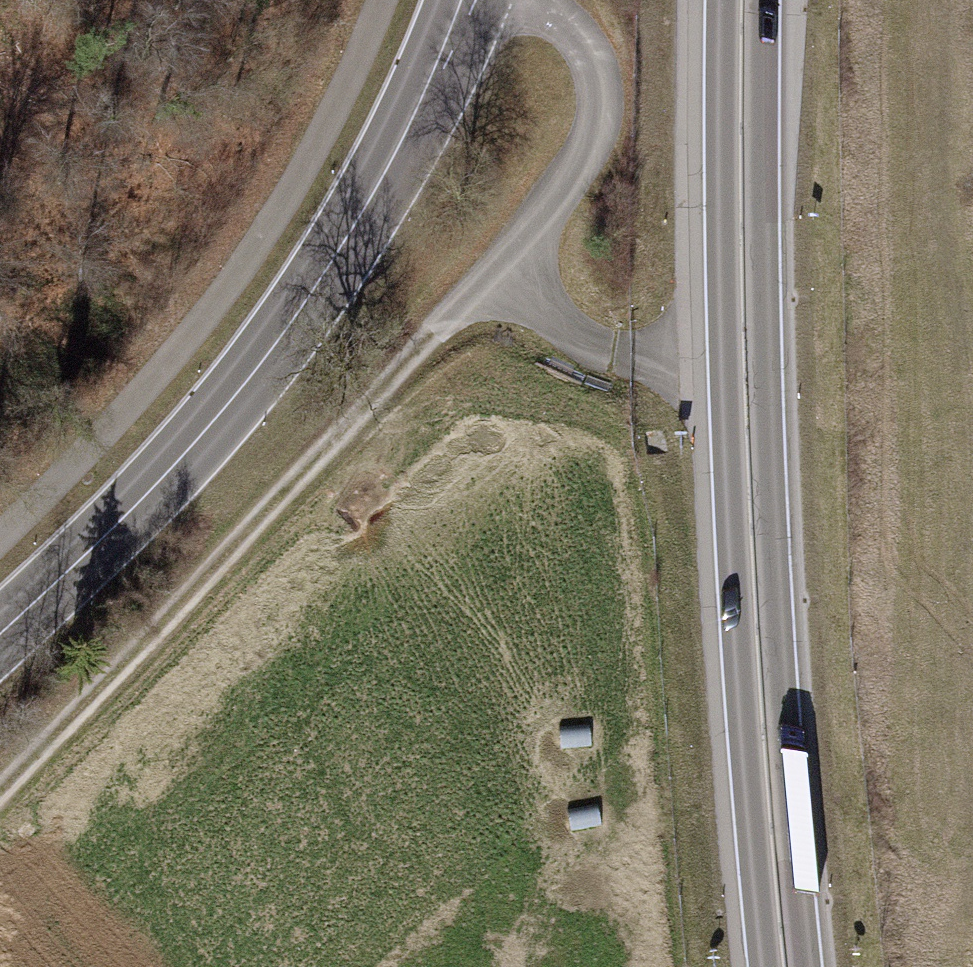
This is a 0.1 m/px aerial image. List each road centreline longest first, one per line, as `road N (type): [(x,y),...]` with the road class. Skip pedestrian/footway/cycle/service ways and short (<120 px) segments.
road 1 (trunk): [(806,966),(764,359),(762,0)]
road 2 (trunk): [(724,0),(733,532),(767,966)]
road 3 (primary): [(0,630),(188,447),(314,289),(406,137),(467,0)]
road 4 (track): [(0,791),(253,530),(431,333),(497,274)]

